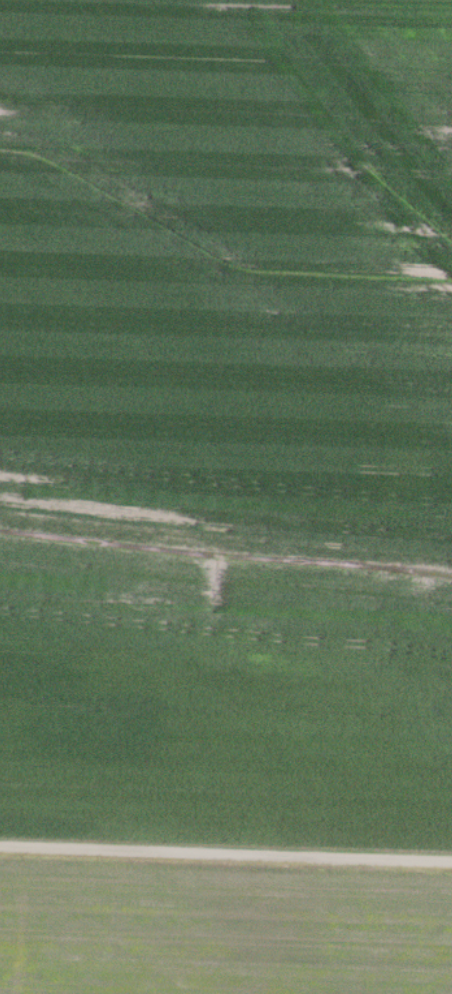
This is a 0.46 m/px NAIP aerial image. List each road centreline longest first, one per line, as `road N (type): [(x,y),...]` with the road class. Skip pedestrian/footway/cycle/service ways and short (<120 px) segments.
road 1 (residential): [(451,855),(0,841)]

